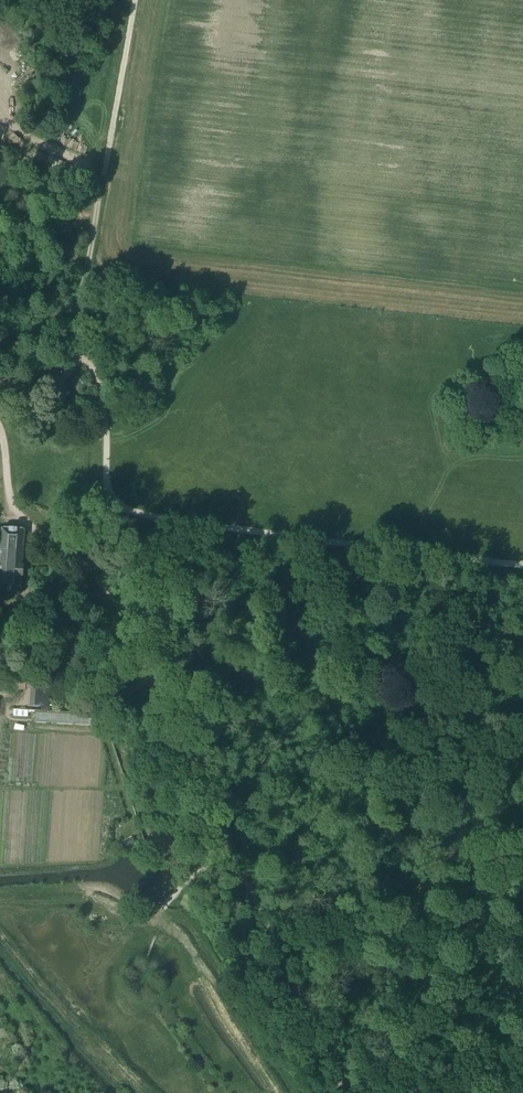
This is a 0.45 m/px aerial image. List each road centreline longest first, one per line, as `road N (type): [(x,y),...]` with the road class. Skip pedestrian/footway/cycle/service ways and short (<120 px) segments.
road 1 (track): [(116,504),(148,516),(522,566)]
road 2 (track): [(73,353),(96,190),(76,160),(0,119)]
road 3 (track): [(0,328),(73,353),(97,373),(116,504)]
road 4 (track): [(0,431),(9,510),(65,549)]

